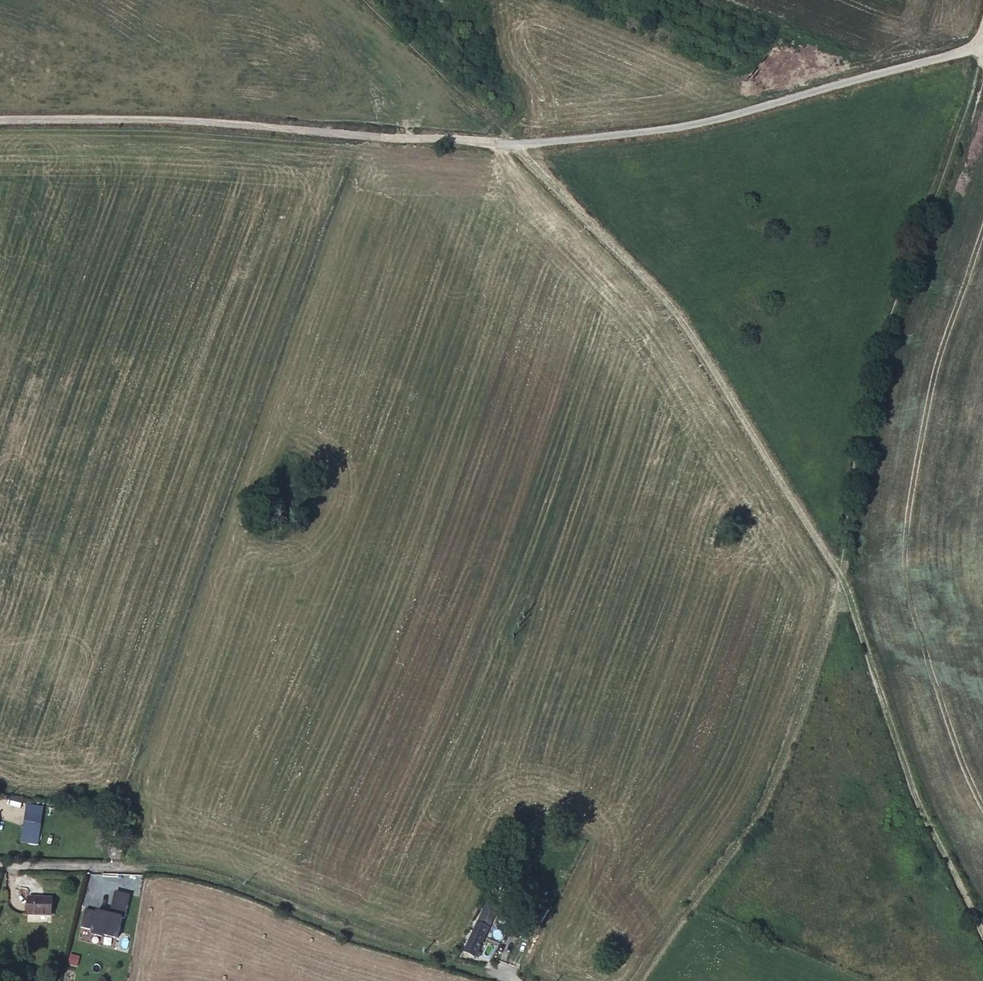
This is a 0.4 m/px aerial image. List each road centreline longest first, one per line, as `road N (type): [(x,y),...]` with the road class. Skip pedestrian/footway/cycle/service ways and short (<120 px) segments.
road 1 (track): [(363,0),(520,148),(692,338),(835,573),(914,791),(982,940)]
road 2 (track): [(978,44),(881,337),(835,573),(779,756),(751,814),(634,980)]
road 3 (track): [(978,44),(645,132),(520,148),(259,124),(0,118)]
road 4 (track): [(506,980),(239,888),(168,867),(119,865)]

